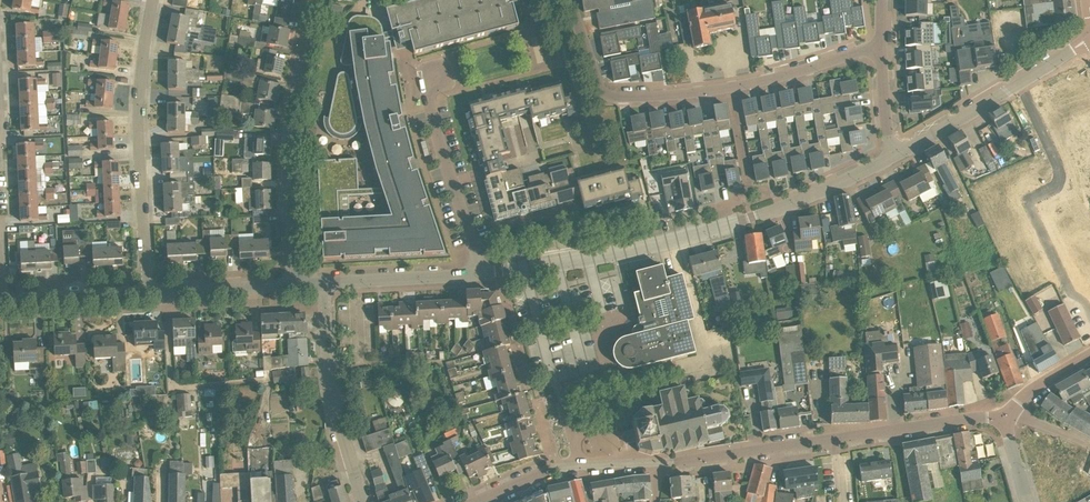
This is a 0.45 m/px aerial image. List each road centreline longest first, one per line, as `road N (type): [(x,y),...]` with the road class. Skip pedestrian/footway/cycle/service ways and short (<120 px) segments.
road 1 (tertiary): [(481,272),(731,226),(893,158)]
road 2 (residential): [(569,0),(597,82),(620,98),(758,84),(881,45)]
road 3 (residential): [(148,294),(139,108),(154,0)]
road 4 (residential): [(293,284),(290,131),(314,0)]
road 5 (residential): [(1020,81),(1060,172),(1057,187),(1027,201),(1070,293),(1089,313)]
road 6 (residential): [(363,501),(333,373),(328,283)]
road 7 (residential): [(481,272),(440,144),(434,74)]
road 8 (residential): [(659,464),(837,439)]
road 9 (residential): [(837,439),(1003,417)]
road 10 (tertiary): [(328,283),(481,272)]
road 11 (tertiary): [(893,158),(1020,81)]
road 12 (tertiary): [(2,303),(148,294)]
road 13 (tertiary): [(148,294),(293,284)]

